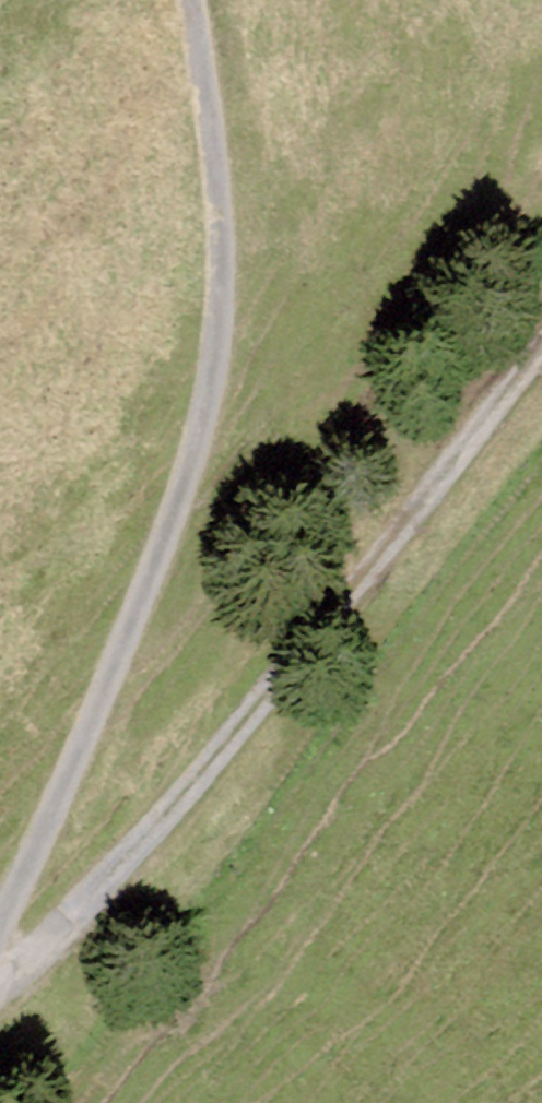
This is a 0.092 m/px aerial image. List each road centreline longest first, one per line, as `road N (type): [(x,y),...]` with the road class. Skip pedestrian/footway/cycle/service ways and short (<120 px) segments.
road 1 (unclassified): [(0,921),(92,719),(210,401),(222,256),(191,0)]
road 2 (track): [(0,976),(13,976),(186,817),(541,397)]

